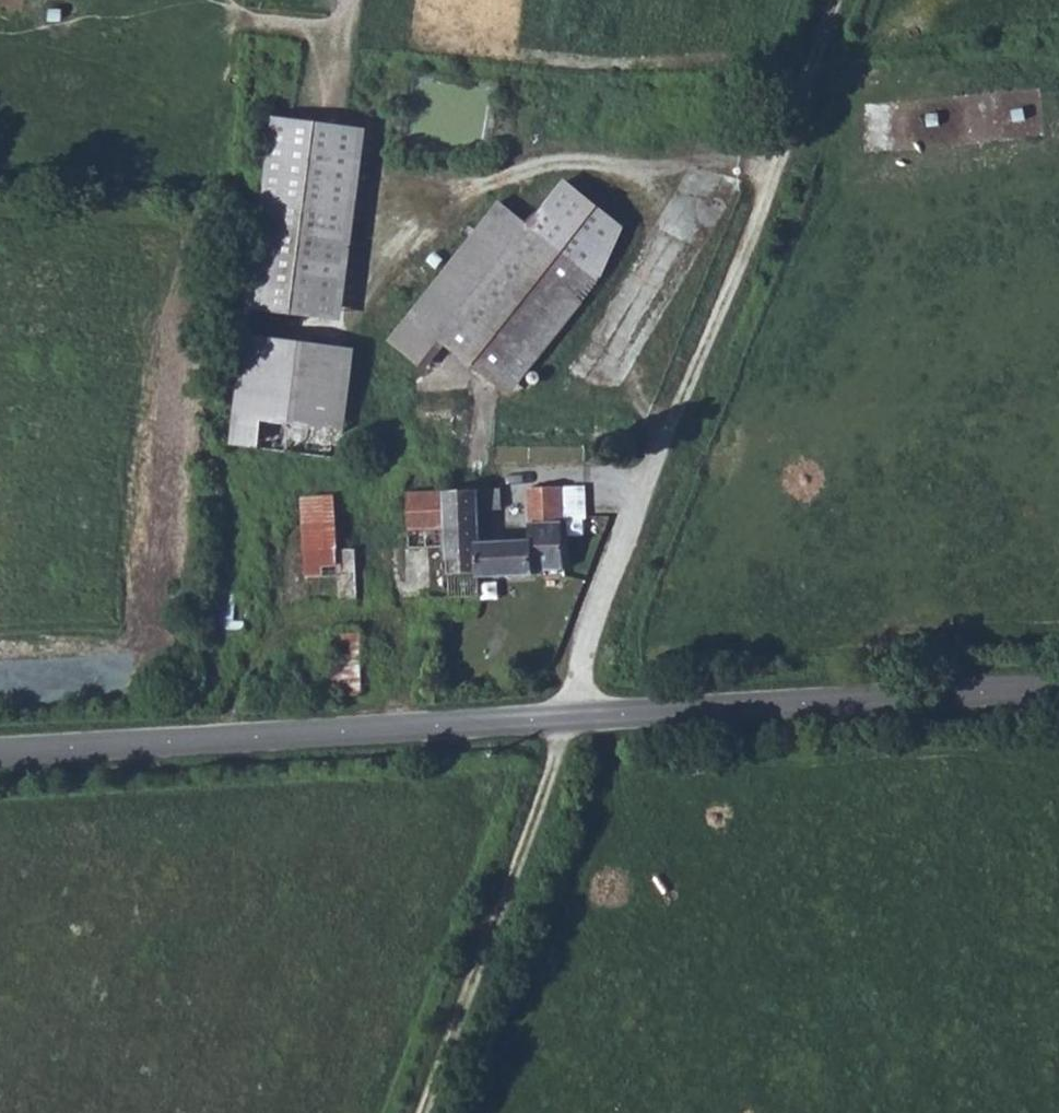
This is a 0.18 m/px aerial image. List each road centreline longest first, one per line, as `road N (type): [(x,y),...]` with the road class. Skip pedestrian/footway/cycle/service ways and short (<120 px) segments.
road 1 (tertiary): [(0,750),(569,718)]
road 2 (tertiary): [(569,718),(1058,690)]
road 3 (track): [(667,428),(705,356),(839,0)]
road 4 (track): [(423,1112),(569,718)]
road 5 (unclassified): [(569,718),(582,655),(667,428)]

